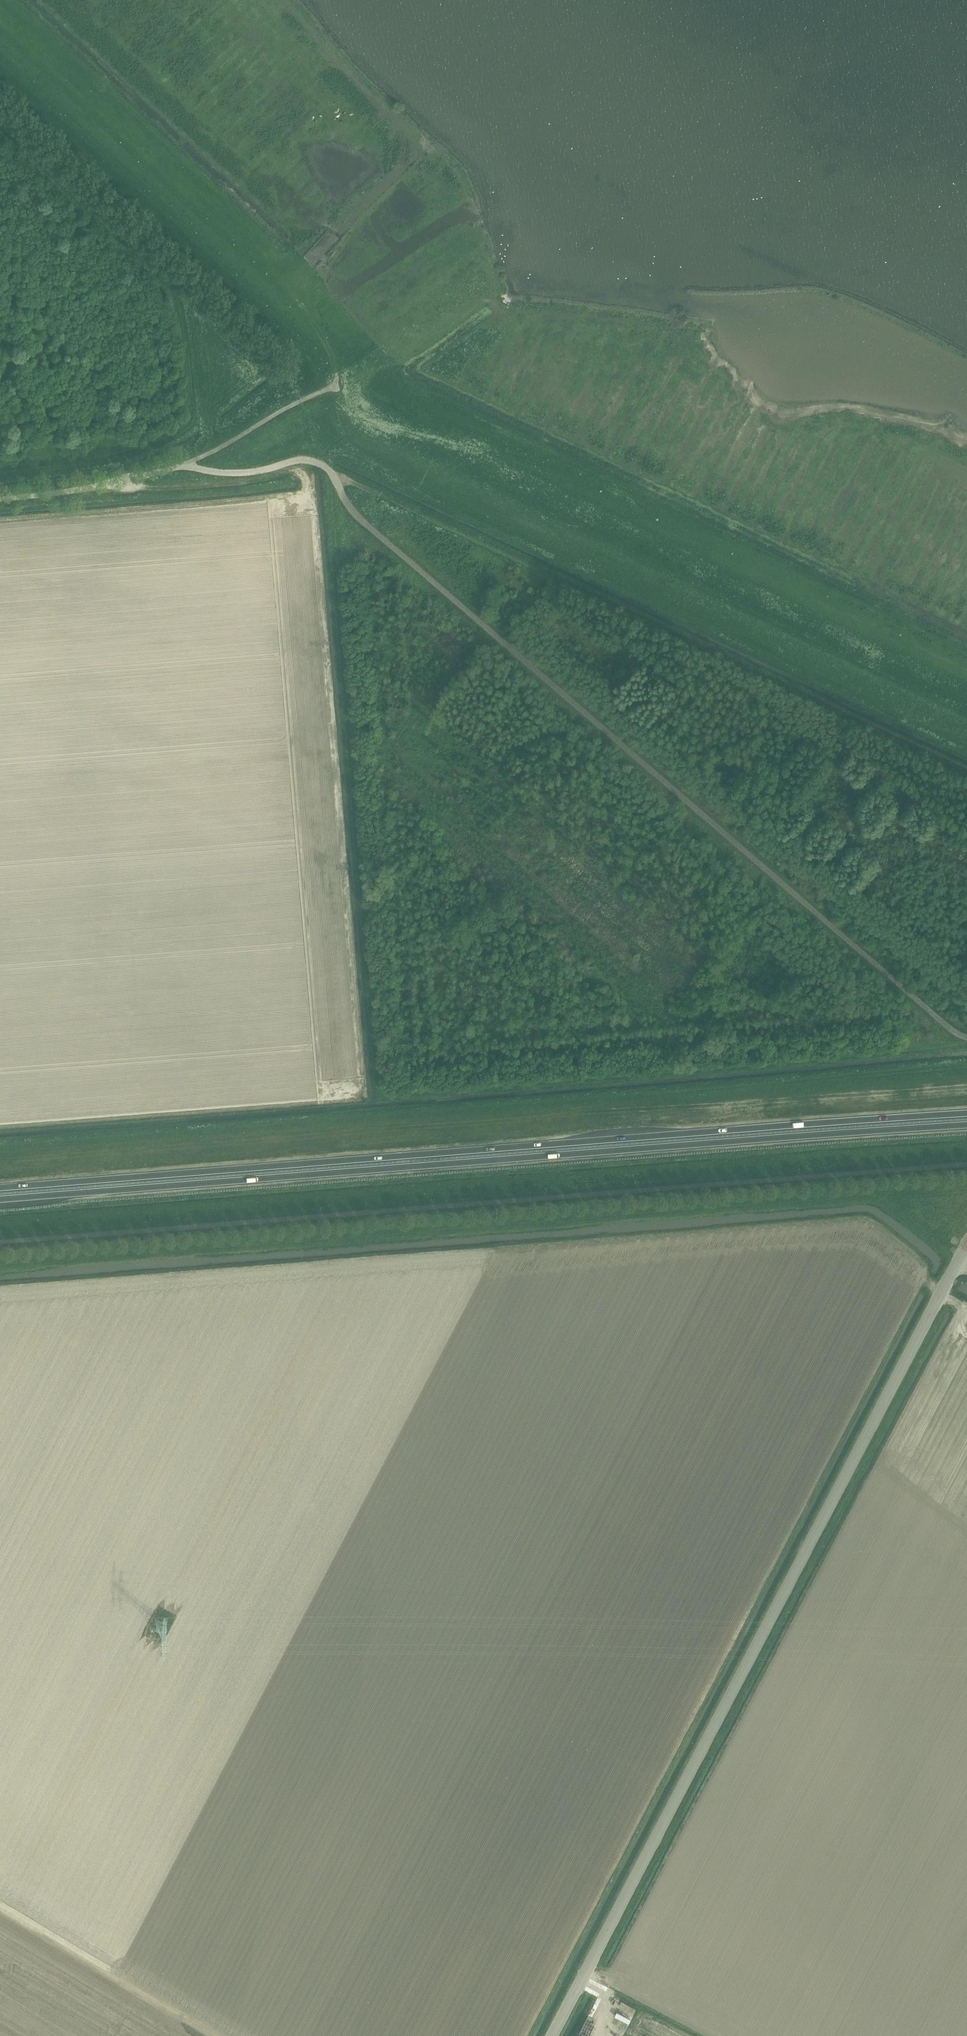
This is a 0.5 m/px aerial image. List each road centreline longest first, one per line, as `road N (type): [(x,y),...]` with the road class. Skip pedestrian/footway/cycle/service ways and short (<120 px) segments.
road 1 (trunk): [(0,1200),(966,1125)]
road 2 (trunk): [(966,1116),(0,1188)]
road 3 (tertiary): [(553,2035),(957,1264)]
road 4 (track): [(334,388),(350,416),(374,434),(966,717)]
road 5 (track): [(336,479),(966,770)]
road 6 (track): [(334,388),(335,360),(324,339),(0,46)]
road 7 (unclassified): [(0,499),(182,466)]
road 8 (track): [(182,466),(334,388)]
road 9 (unclassified): [(336,479),(305,461),(248,472),(182,466)]

